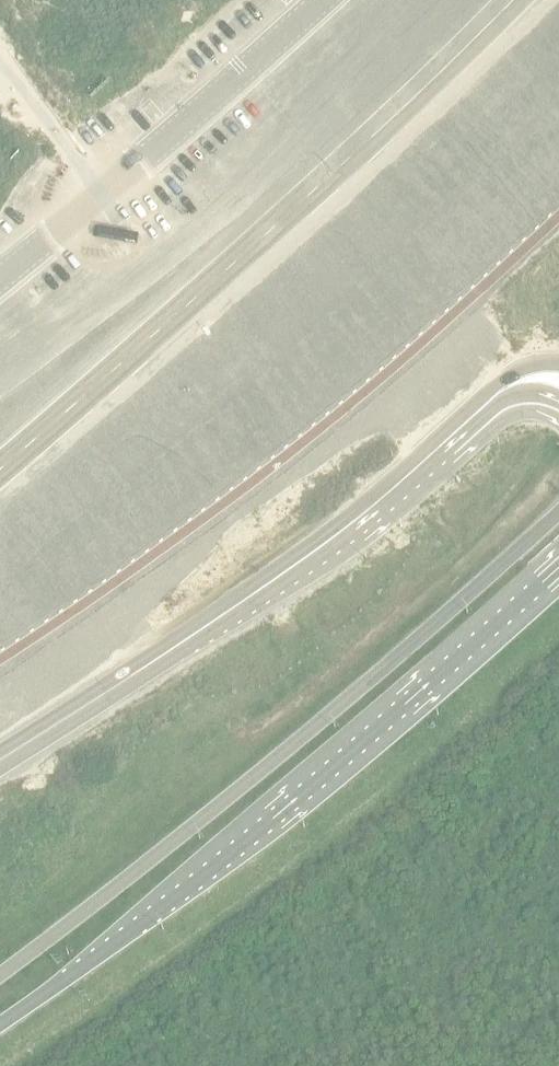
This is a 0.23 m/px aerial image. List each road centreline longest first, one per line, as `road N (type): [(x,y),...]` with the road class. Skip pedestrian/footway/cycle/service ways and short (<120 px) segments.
road 1 (primary): [(558,509),(226,793),(0,973)]
road 2 (unclassified): [(0,466),(511,0)]
road 3 (primary): [(0,1020),(263,824),(532,587)]
road 4 (unclassified): [(0,755),(332,536),(483,405)]
road 5 (unclassified): [(0,273),(319,0)]

